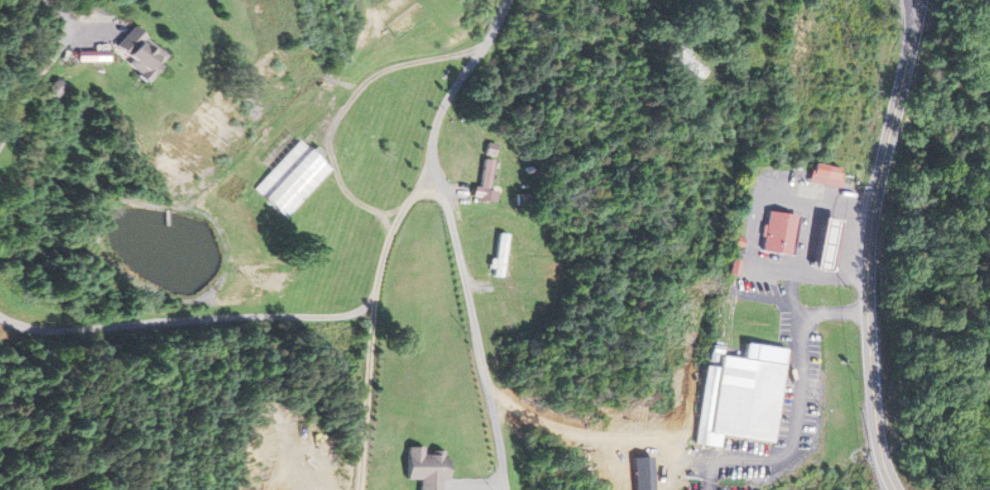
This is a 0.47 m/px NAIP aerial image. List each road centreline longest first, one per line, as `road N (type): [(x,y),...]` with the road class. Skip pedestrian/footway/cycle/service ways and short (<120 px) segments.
road 1 (primary): [(891,489),(876,440),(872,229),(923,0)]

